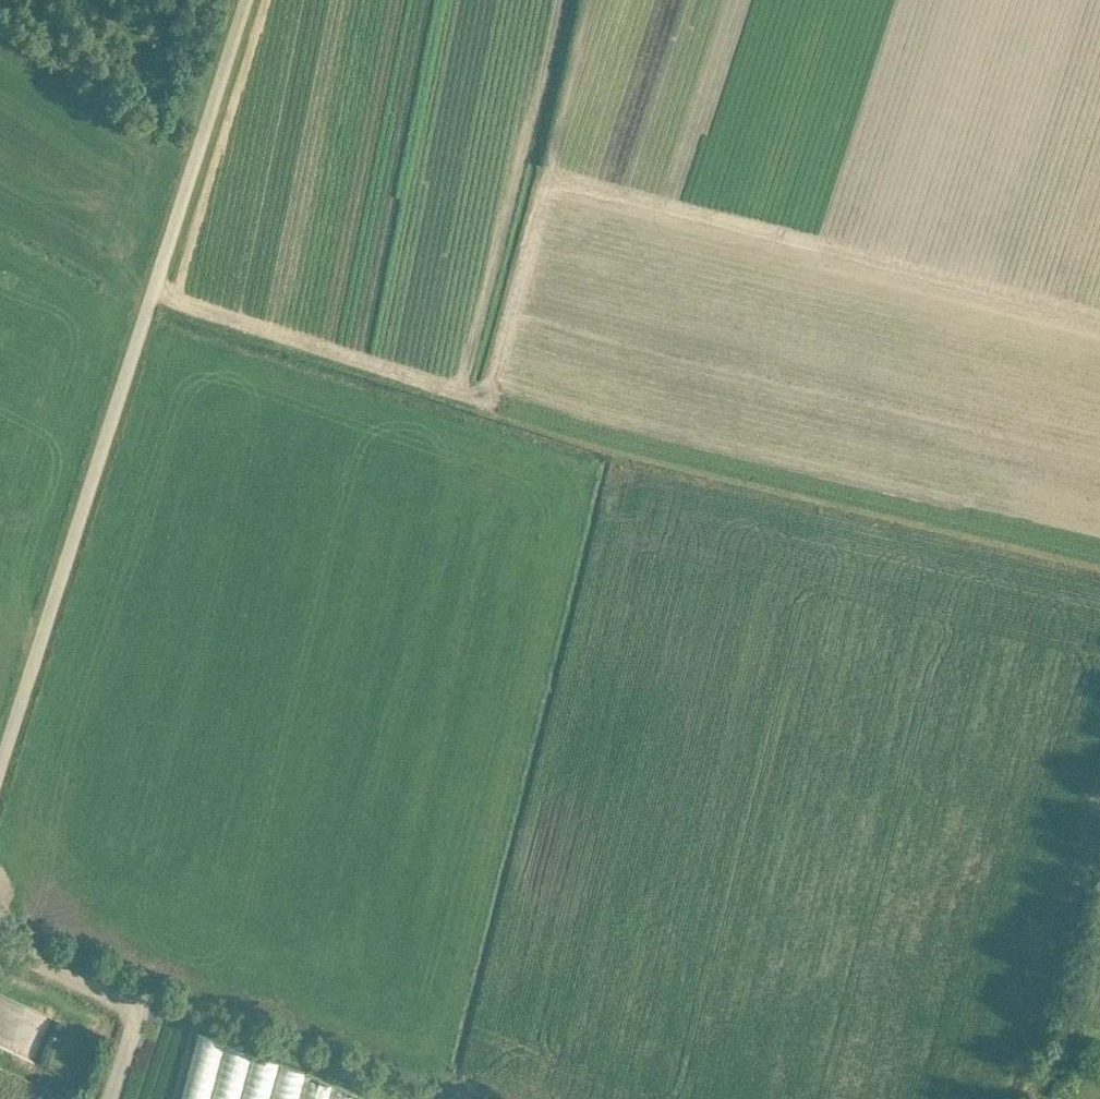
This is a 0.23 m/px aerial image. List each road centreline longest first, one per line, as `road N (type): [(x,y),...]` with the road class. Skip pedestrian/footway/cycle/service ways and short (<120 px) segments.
road 1 (unclassified): [(0,830),(262,0)]

